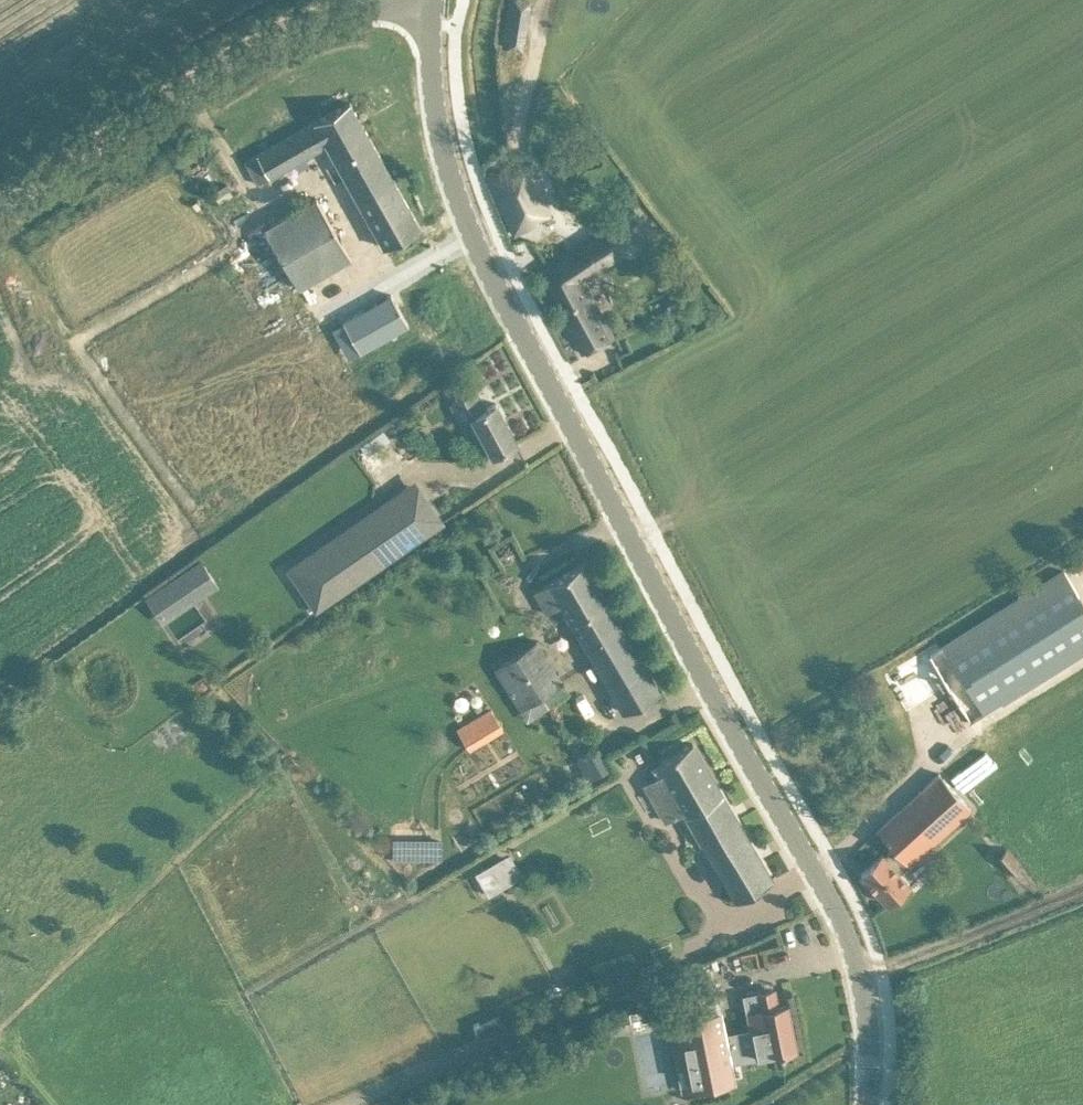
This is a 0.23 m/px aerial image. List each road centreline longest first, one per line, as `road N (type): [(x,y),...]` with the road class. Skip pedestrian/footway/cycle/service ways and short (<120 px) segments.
road 1 (tertiary): [(864,1104),(863,1036),(847,945),(451,199),(427,87),(425,4)]
road 2 (unclassified): [(0,202),(247,46),(306,20),(425,4)]
road 3 (track): [(856,983),(1082,895)]

